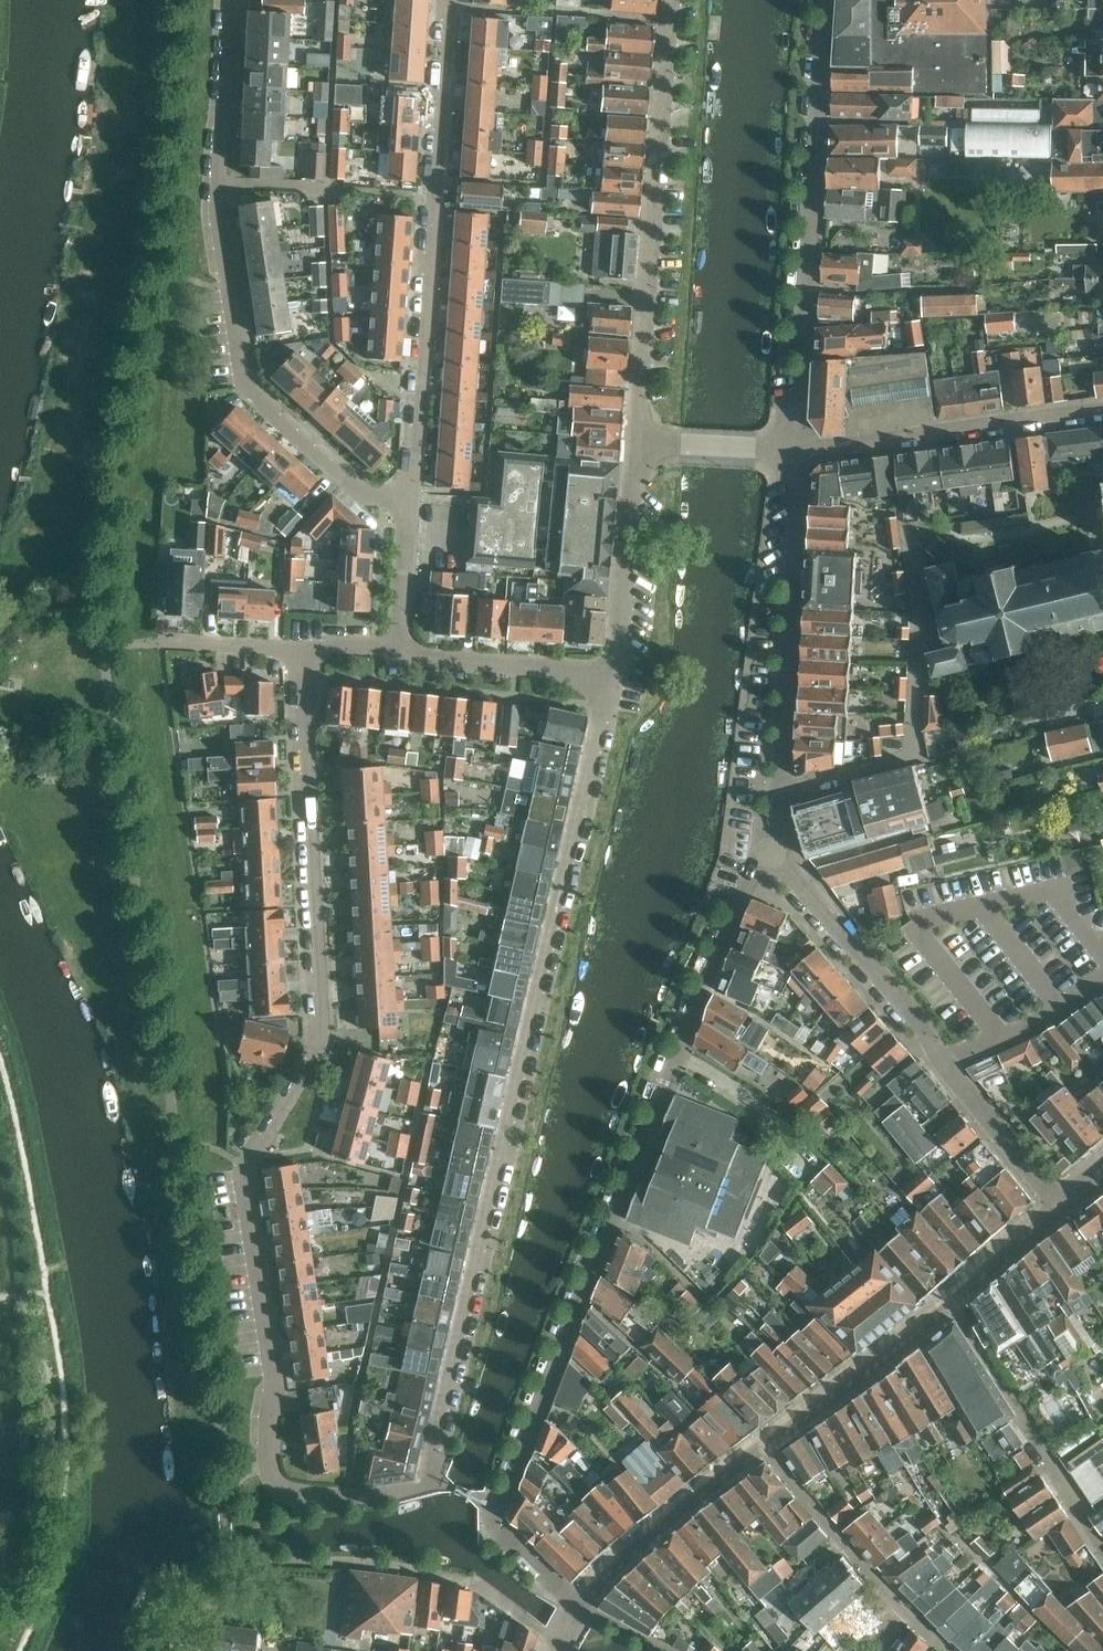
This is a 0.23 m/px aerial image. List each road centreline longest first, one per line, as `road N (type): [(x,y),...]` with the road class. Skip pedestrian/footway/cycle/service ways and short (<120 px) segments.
road 1 (residential): [(308,654),(309,813),(326,1041),(248,1165),(276,1392),(269,1462),(277,1485),(293,1493),(346,1499),(415,1490),(429,1479)]
road 2 (residential): [(429,1479),(611,670)]
road 3 (residential): [(497,1506),(744,887),(772,852)]
road 4 (residential): [(232,0),(216,185),(247,391),(360,486),(411,505)]
road 5 (residential): [(411,505),(451,0)]
road 6 (residential): [(1054,1209),(918,1024),(772,852)]
road 7 (residential): [(828,0),(799,450)]
road 8 (residential): [(637,445),(669,0)]
road 9 (residential): [(781,792),(921,753),(918,600),(906,534)]
road 10 (residential): [(799,450),(781,792)]
road 11 (residential): [(799,450),(1102,410)]
road 12 (residential): [(950,1296),(1102,1542)]
road 13 (residential): [(949,1650),(763,1442)]
road 14 (tertiary): [(581,1609),(763,1442)]
road 15 (tertiary): [(763,1442),(950,1296)]
road 16 (residential): [(611,670),(637,445)]
road 17 (residential): [(611,670),(401,653)]
road 18 (residential): [(637,445),(799,450)]
road 19 (residential): [(401,653),(411,505)]
road 20 (residential): [(308,654),(166,641)]
road 21 (residential): [(581,1609),(501,1529),(497,1506)]
road 22 (tertiary): [(950,1296),(1054,1209)]

